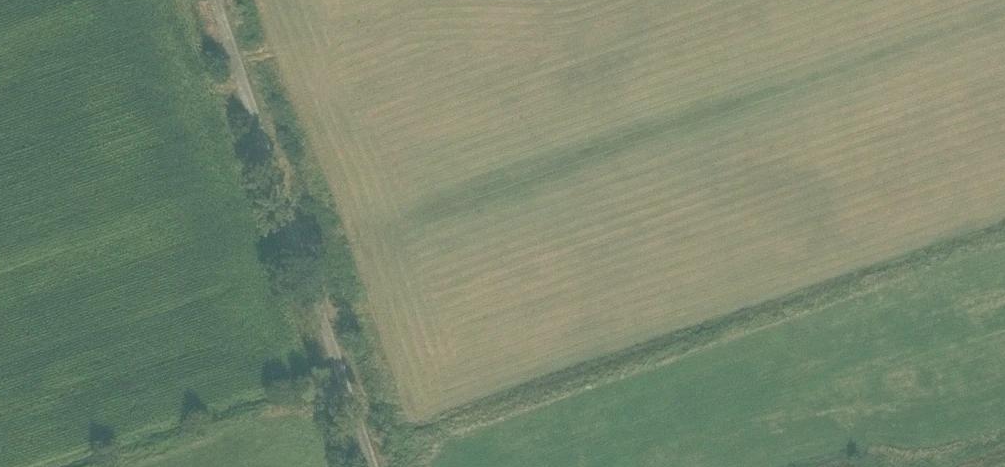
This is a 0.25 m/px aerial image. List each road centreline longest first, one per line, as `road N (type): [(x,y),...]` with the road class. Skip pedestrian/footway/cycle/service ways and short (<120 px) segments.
road 1 (unclassified): [(377,466),(224,0)]

